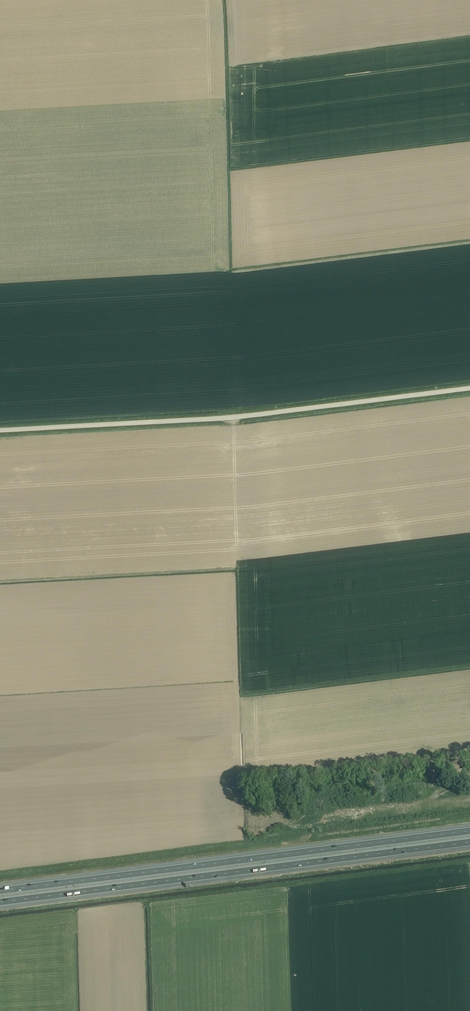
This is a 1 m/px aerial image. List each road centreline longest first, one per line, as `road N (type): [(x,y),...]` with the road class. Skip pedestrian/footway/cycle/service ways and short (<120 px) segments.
road 1 (motorway): [(0,902),(469,842)]
road 2 (motorway): [(469,831),(0,891)]
road 3 (unclassified): [(0,430),(240,417),(469,388)]

